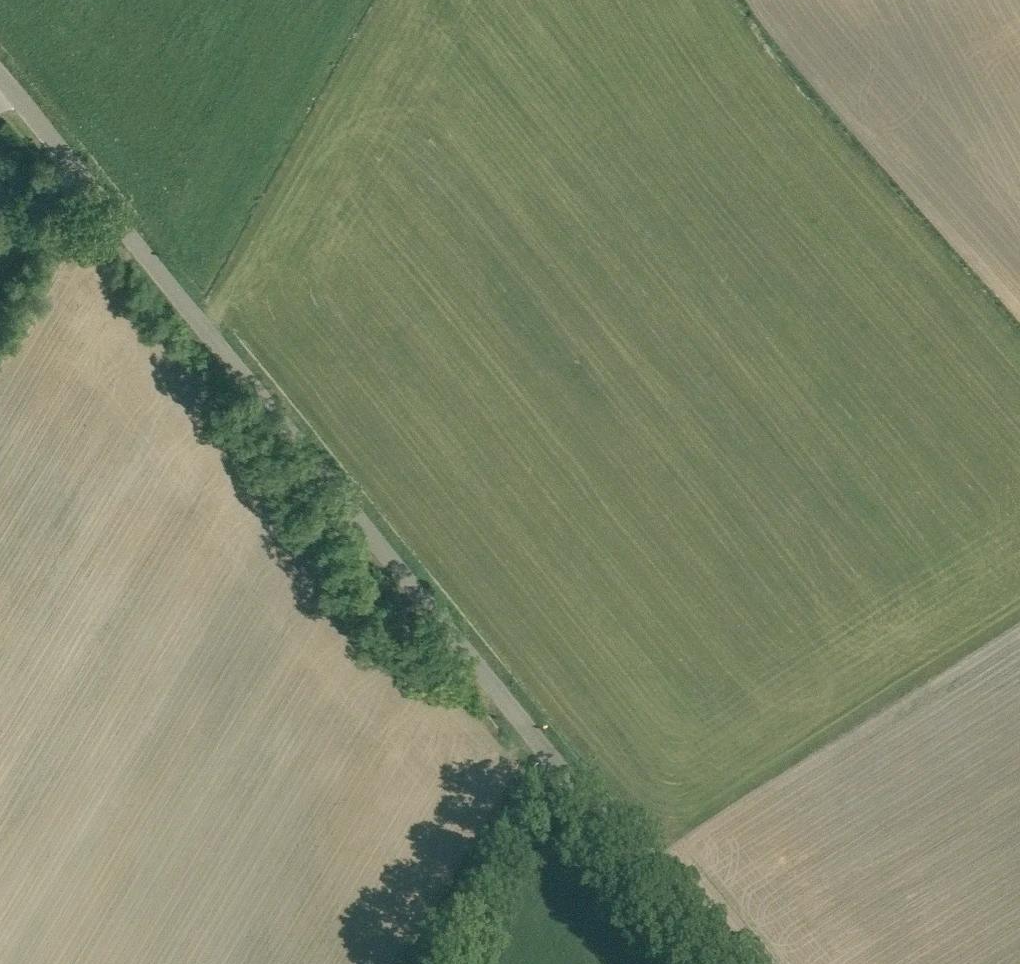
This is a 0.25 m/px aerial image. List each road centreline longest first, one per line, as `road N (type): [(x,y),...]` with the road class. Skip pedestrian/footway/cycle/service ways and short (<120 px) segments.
road 1 (unclassified): [(720,963),(0,81)]

